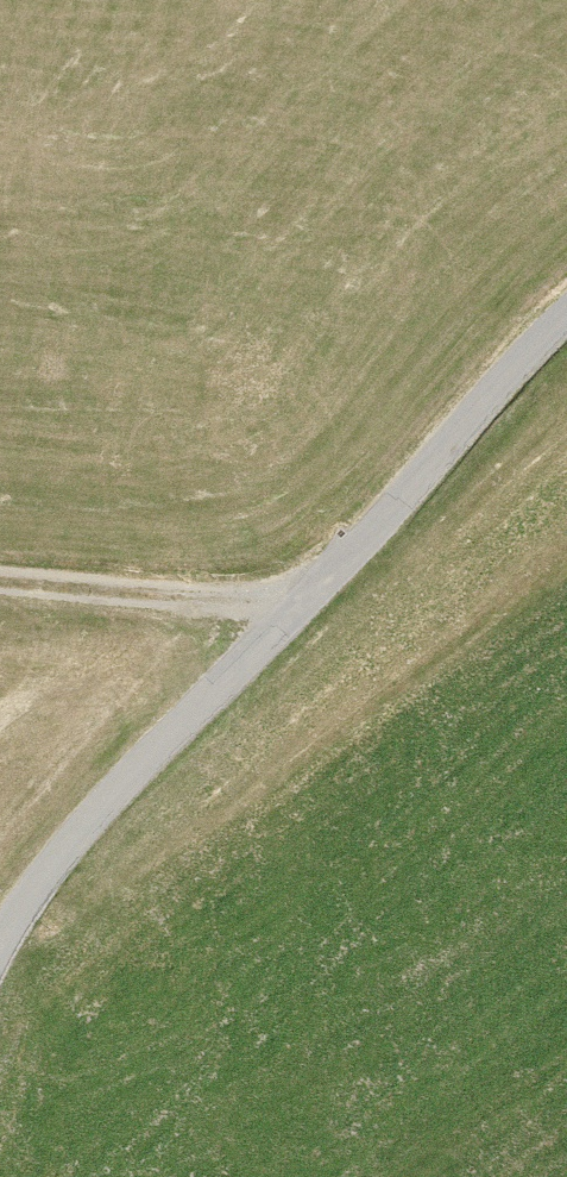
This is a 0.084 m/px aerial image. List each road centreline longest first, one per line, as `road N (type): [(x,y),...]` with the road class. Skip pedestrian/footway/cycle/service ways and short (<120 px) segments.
road 1 (unclassified): [(566,319),(72,855),(0,966)]
road 2 (track): [(0,585),(301,605)]

